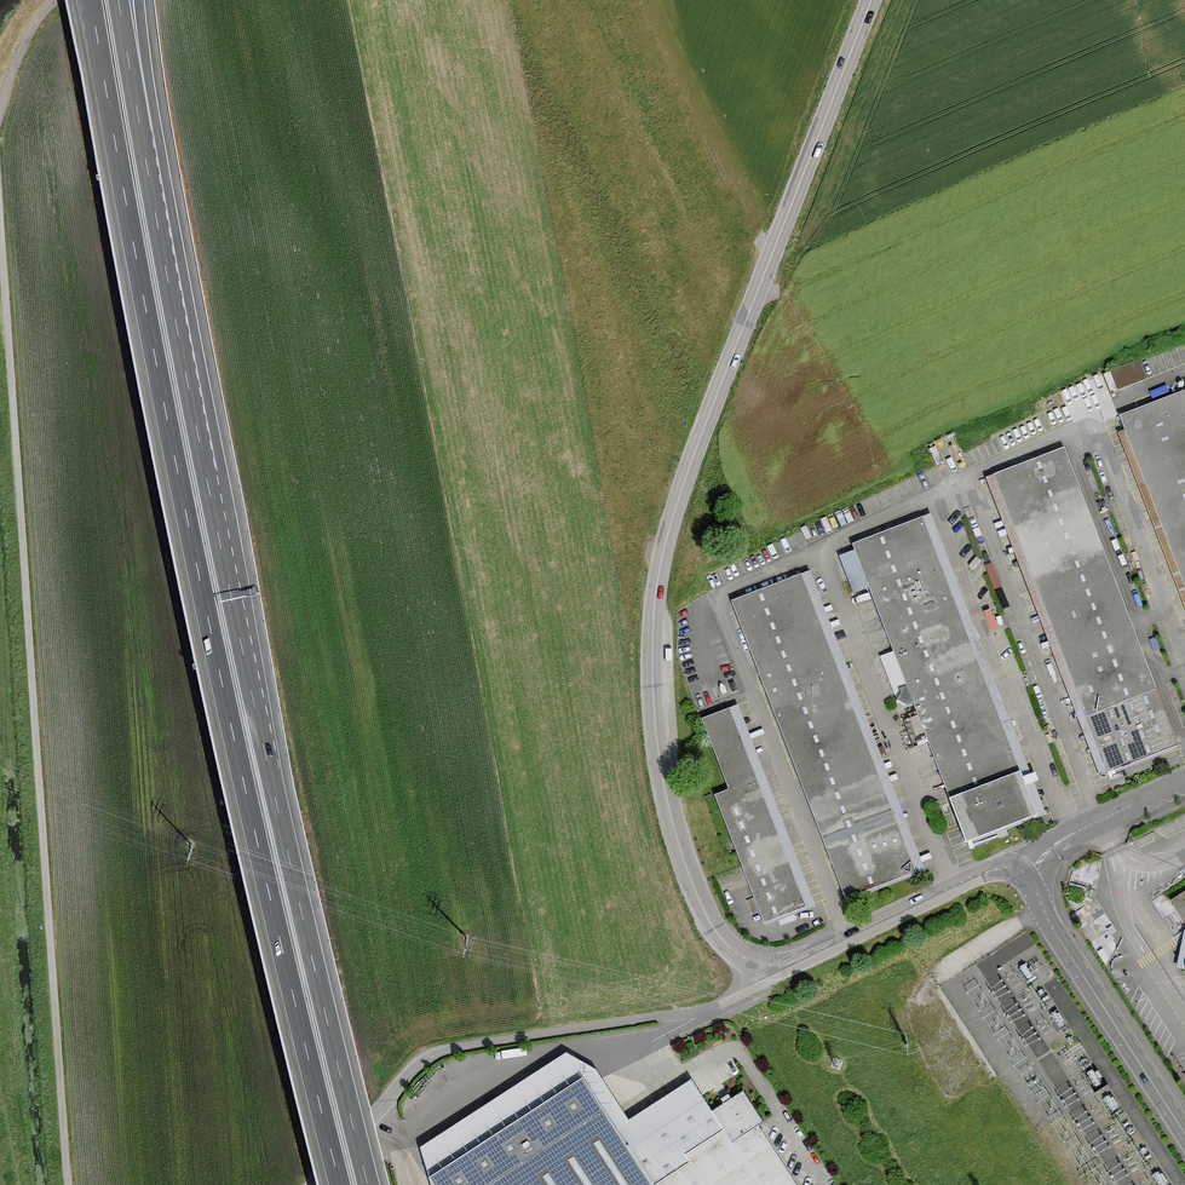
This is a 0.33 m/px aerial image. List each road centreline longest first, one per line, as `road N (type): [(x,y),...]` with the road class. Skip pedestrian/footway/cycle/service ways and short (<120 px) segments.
road 1 (unclassified): [(1026,874),(990,871),(802,960),(769,966),(730,948),(702,908),(661,770),(653,621),(669,529),(871,0)]
road 2 (motorway): [(91,0),(183,505),(340,1184)]
road 3 (motorway): [(369,1184),(239,631),(144,144)]
road 4 (track): [(68,1184),(0,239)]
road 5 (unclassified): [(1026,874),(1184,1134)]
road 6 (unclassified): [(1184,781),(1065,837),(1026,874)]
road 7 (motorway): [(144,144),(119,0)]
road 8 (motorway): [(144,144),(136,0)]

